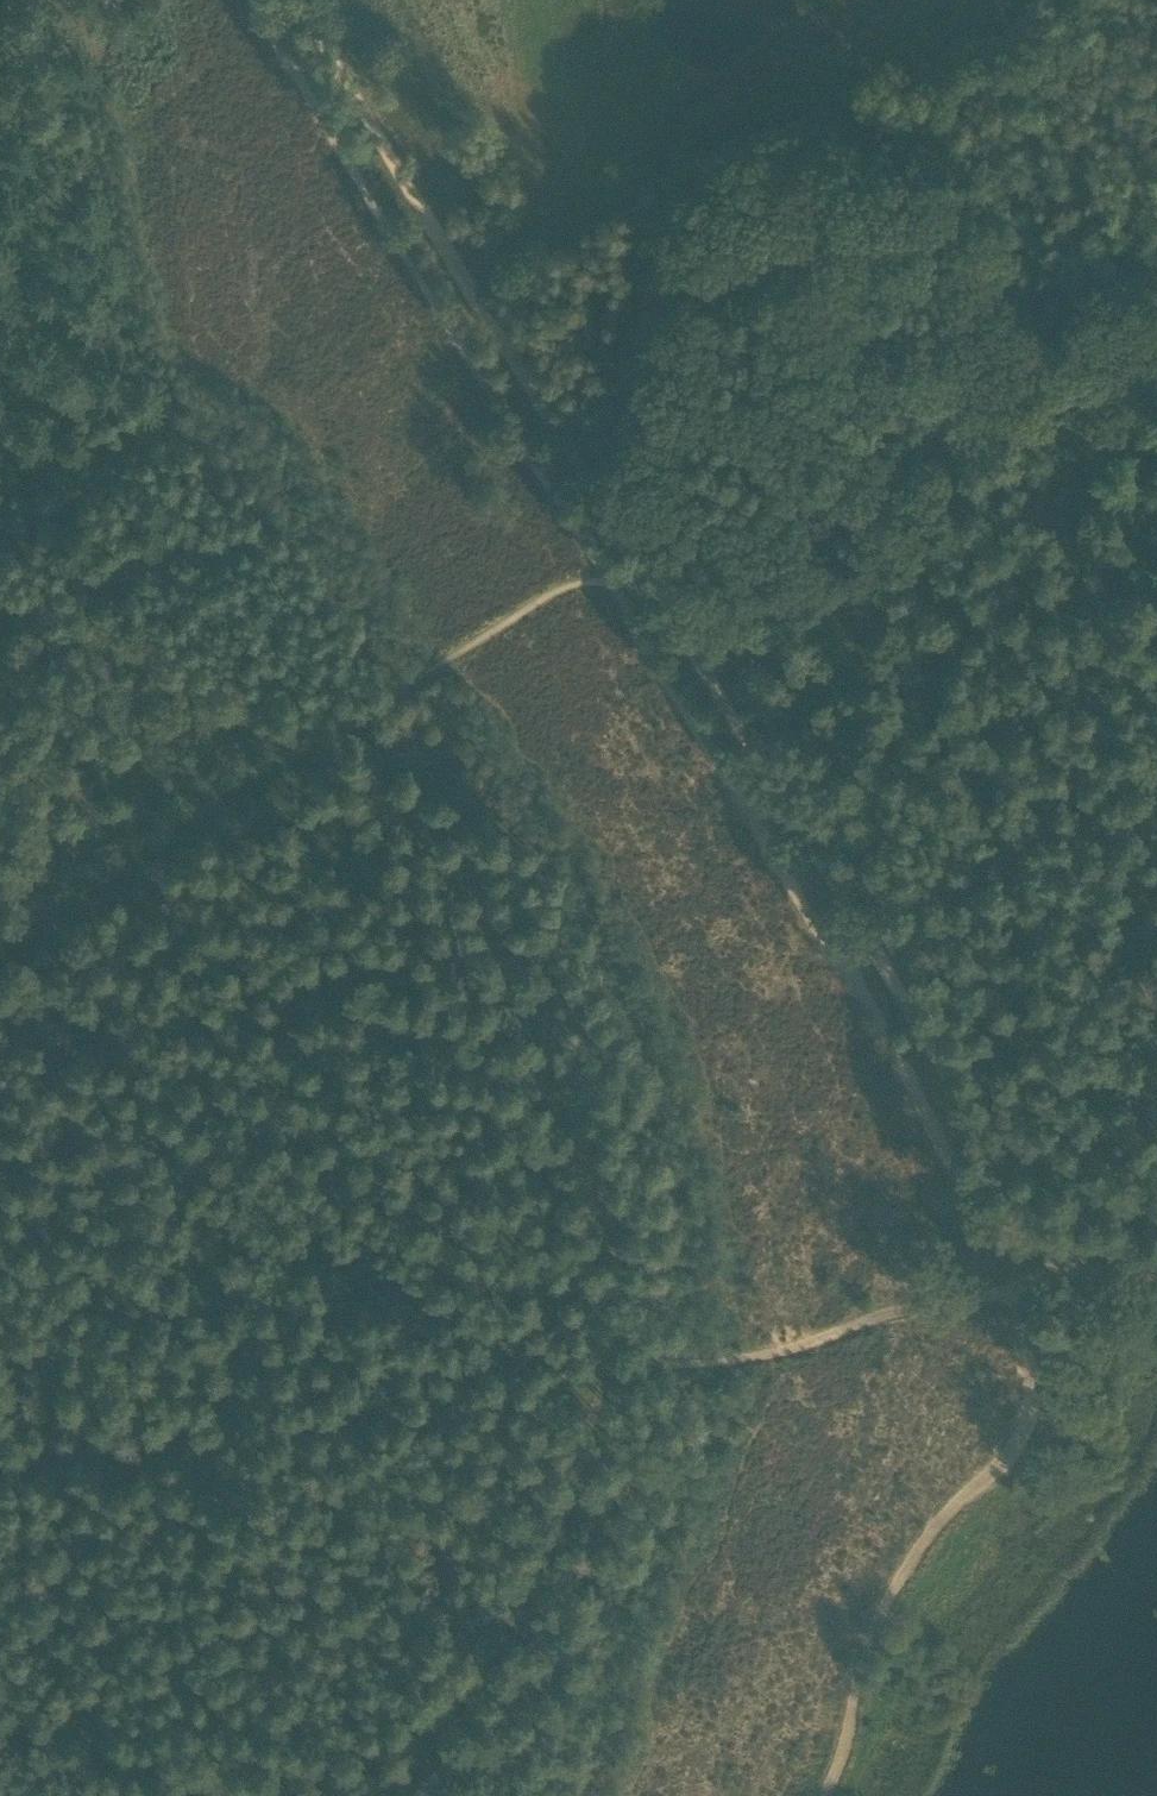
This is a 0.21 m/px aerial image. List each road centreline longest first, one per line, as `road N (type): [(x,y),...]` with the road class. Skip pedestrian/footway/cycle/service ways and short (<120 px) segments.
road 1 (track): [(629,550),(942,1062),(1038,1246),(1077,1265),(1156,1274)]
road 2 (track): [(602,1382),(617,1270),(610,1202),(576,1102),(424,821),(311,759)]
road 3 (track): [(296,0),(629,550)]
road 4 (track): [(602,1382),(385,1427),(0,1463)]
road 5 (track): [(827,1795),(882,1614),(941,1520),(995,1473),(1028,1427),(1039,1372),(1015,1280)]
road 6 (track): [(410,1795),(483,1702),(563,1575),(616,1426),(602,1382)]
road 7 (track): [(0,968),(327,767)]
road 8 (track): [(0,599),(68,625),(311,759)]

